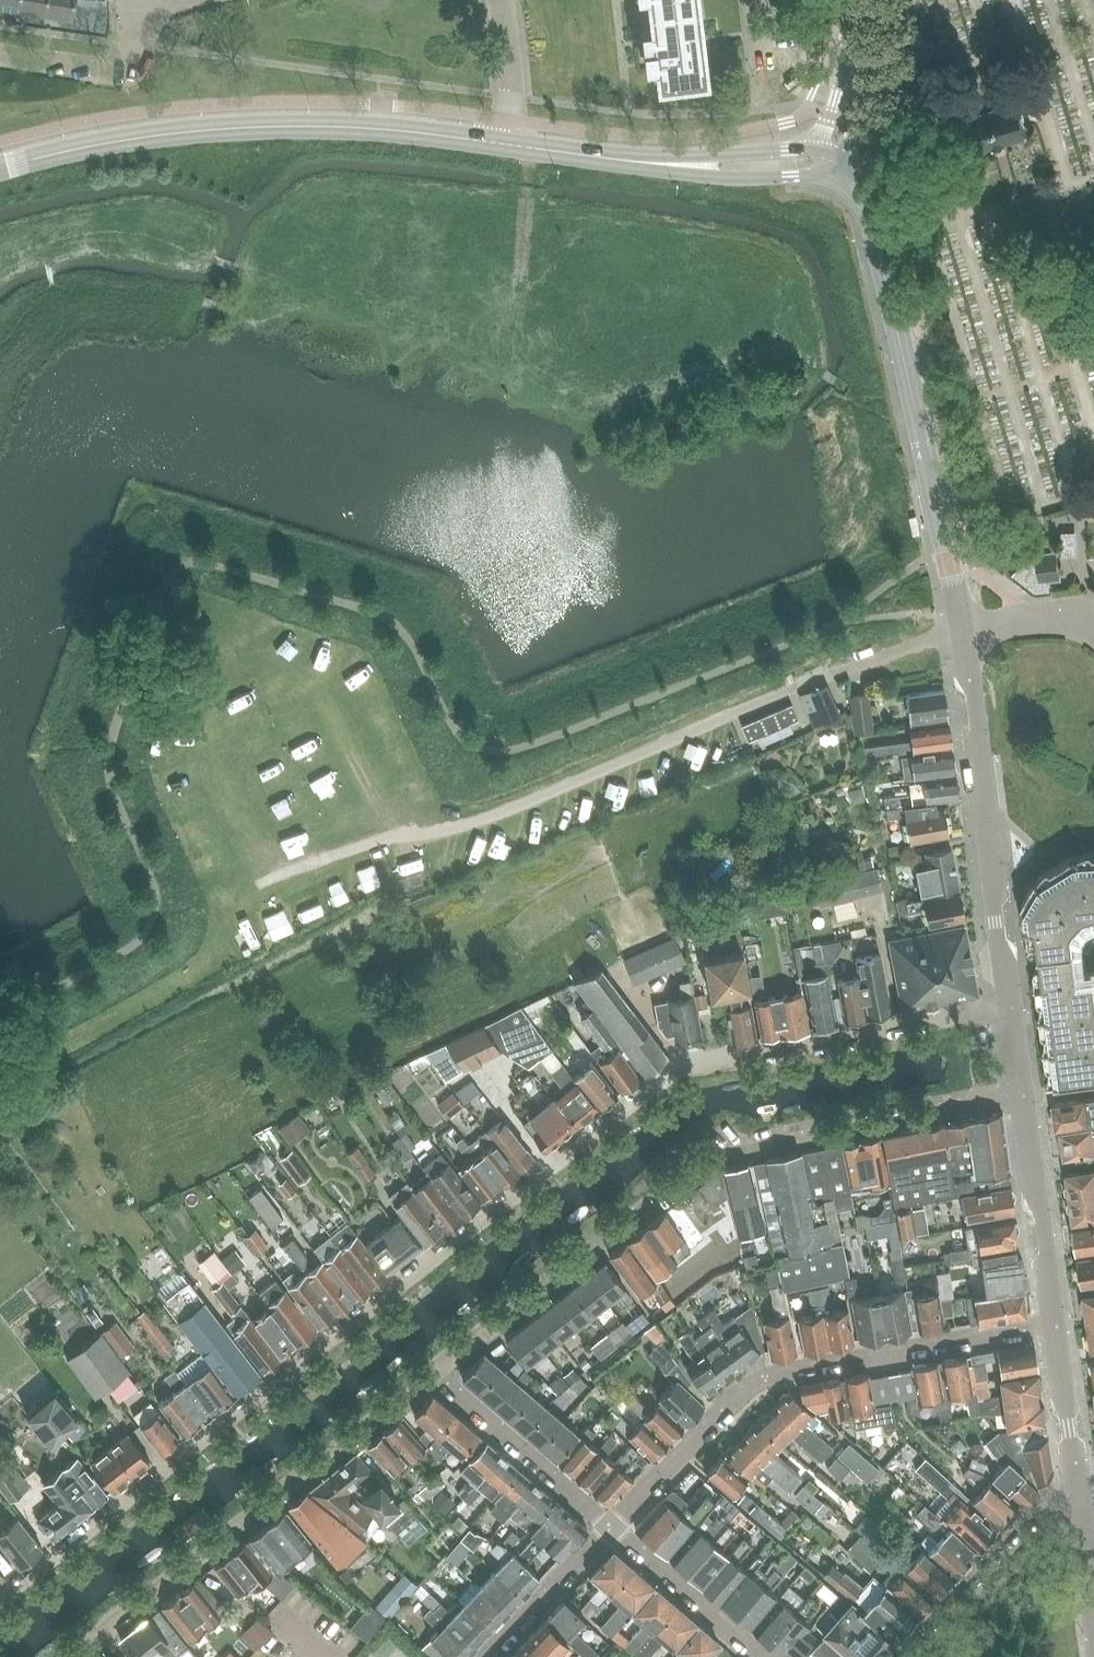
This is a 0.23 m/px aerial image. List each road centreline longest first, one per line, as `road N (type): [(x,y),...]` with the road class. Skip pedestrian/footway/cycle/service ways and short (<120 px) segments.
road 1 (residential): [(0,1601),(666,1073),(1012,1006)]
road 2 (residential): [(436,1373),(702,1167),(1024,1096)]
road 3 (tertiary): [(0,167),(123,140),(271,127),(511,144)]
road 4 (residential): [(609,1527),(779,1372),(1055,1325)]
road 5 (tertiary): [(958,632),(871,209),(834,167)]
road 6 (residential): [(78,1656),(436,1373)]
road 7 (tertiary): [(1012,1006),(958,632)]
road 8 (tertiary): [(511,144),(696,165),(834,167)]
road 9 (residential): [(898,1656),(1027,1518),(1079,1508)]
road 10 (residential): [(609,1527),(436,1373)]
road 11 (tertiary): [(1055,1325),(1024,1096)]
road 12 (residential): [(764,1656),(609,1527)]
road 13 (tertiary): [(1079,1508),(1055,1325)]
road 14 (residential): [(0,53),(124,72),(130,15)]
road 15 (residential): [(486,1656),(609,1527)]
road 16 (unclassified): [(834,167),(857,69),(854,0)]
road 17 (residential): [(1093,628),(1031,619),(958,632)]
road 18 (residential): [(512,0),(518,34),(513,121)]

